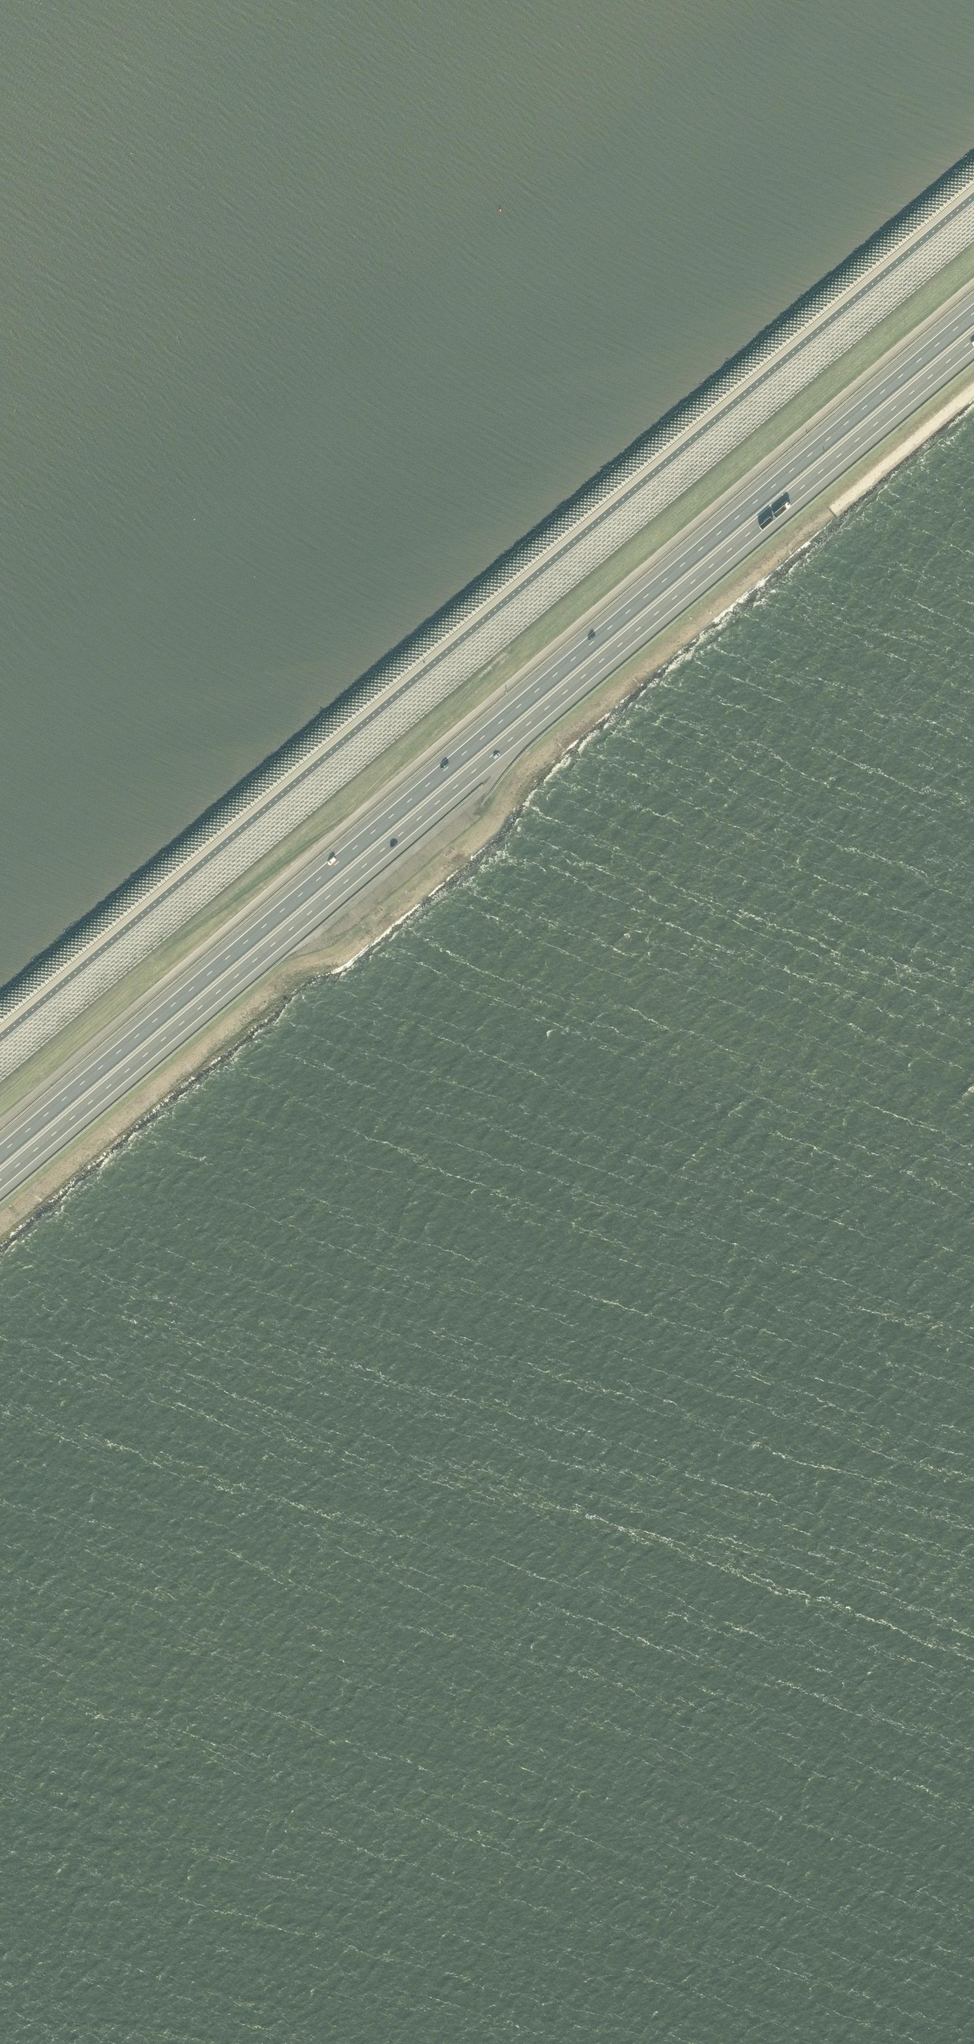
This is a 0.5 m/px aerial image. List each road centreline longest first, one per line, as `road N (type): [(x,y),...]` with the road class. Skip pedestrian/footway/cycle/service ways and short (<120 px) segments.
road 1 (motorway): [(973,313),(0,1155)]
road 2 (motorway): [(0,1181),(973,340)]

